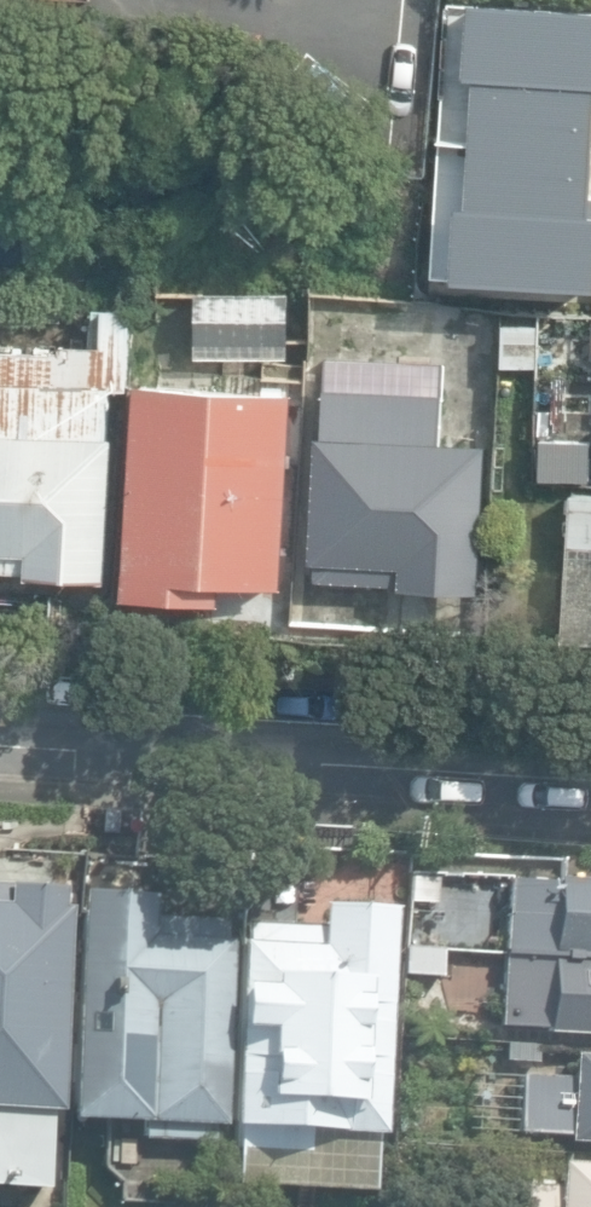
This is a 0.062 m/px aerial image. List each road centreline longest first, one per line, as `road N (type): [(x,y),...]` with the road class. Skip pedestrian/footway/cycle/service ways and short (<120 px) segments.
road 1 (residential): [(590,752),(0,724)]

